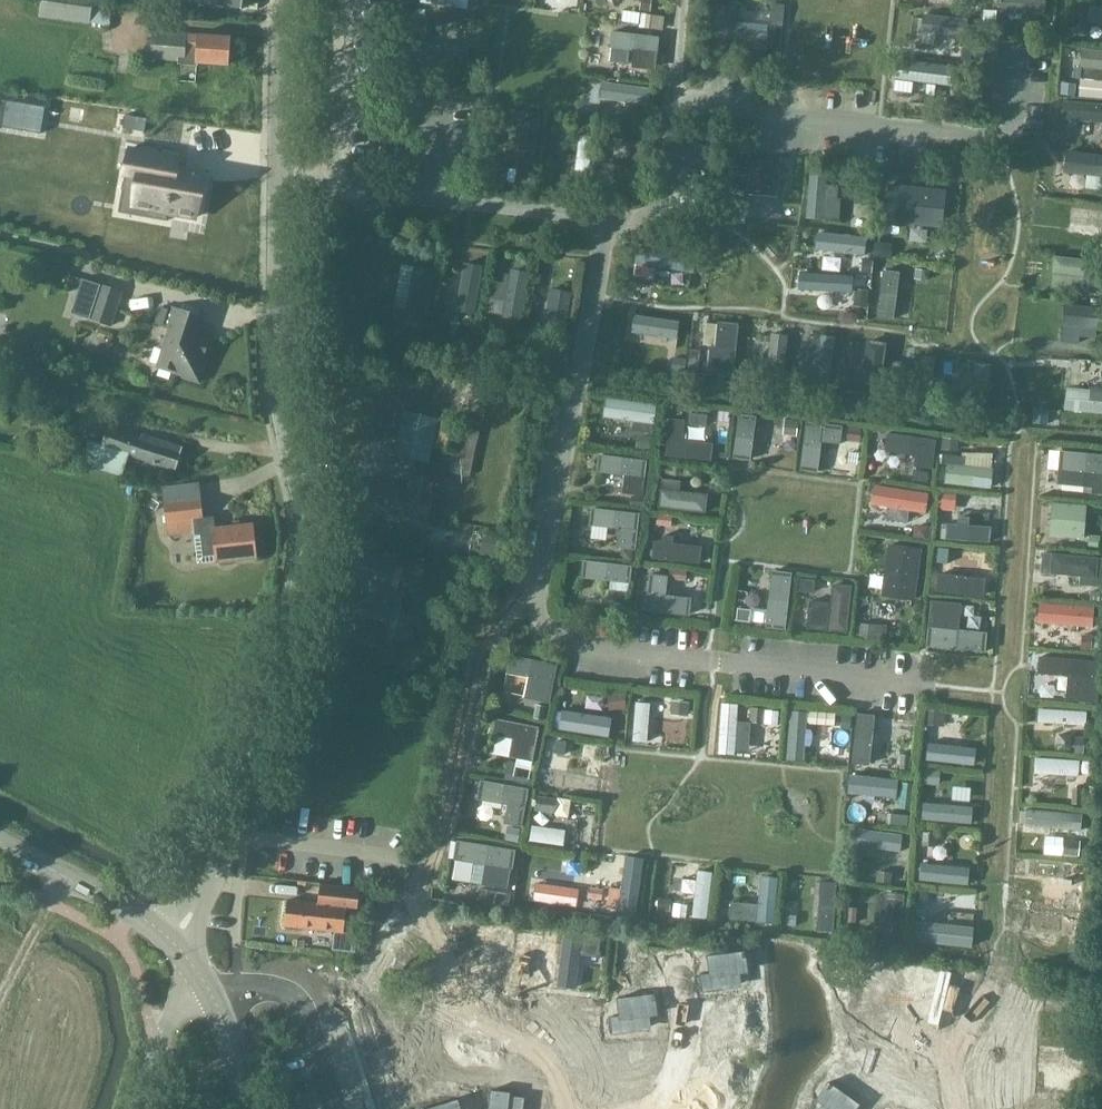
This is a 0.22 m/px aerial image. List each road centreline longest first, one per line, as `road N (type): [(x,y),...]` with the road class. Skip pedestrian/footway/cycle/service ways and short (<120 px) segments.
road 1 (residential): [(220,861),(279,676),(297,541),(274,362),(281,0)]
road 2 (tertiary): [(170,937),(0,839)]
road 3 (tertiary): [(250,1108),(207,985)]

